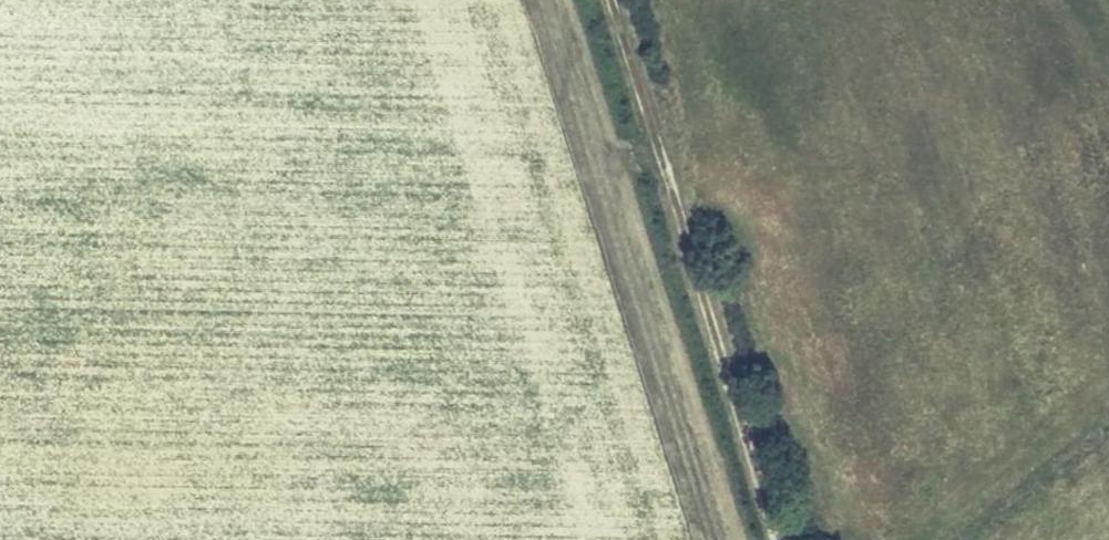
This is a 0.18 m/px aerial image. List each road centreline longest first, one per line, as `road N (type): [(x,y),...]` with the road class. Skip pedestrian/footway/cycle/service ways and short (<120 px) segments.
road 1 (track): [(615,0),(782,539)]

